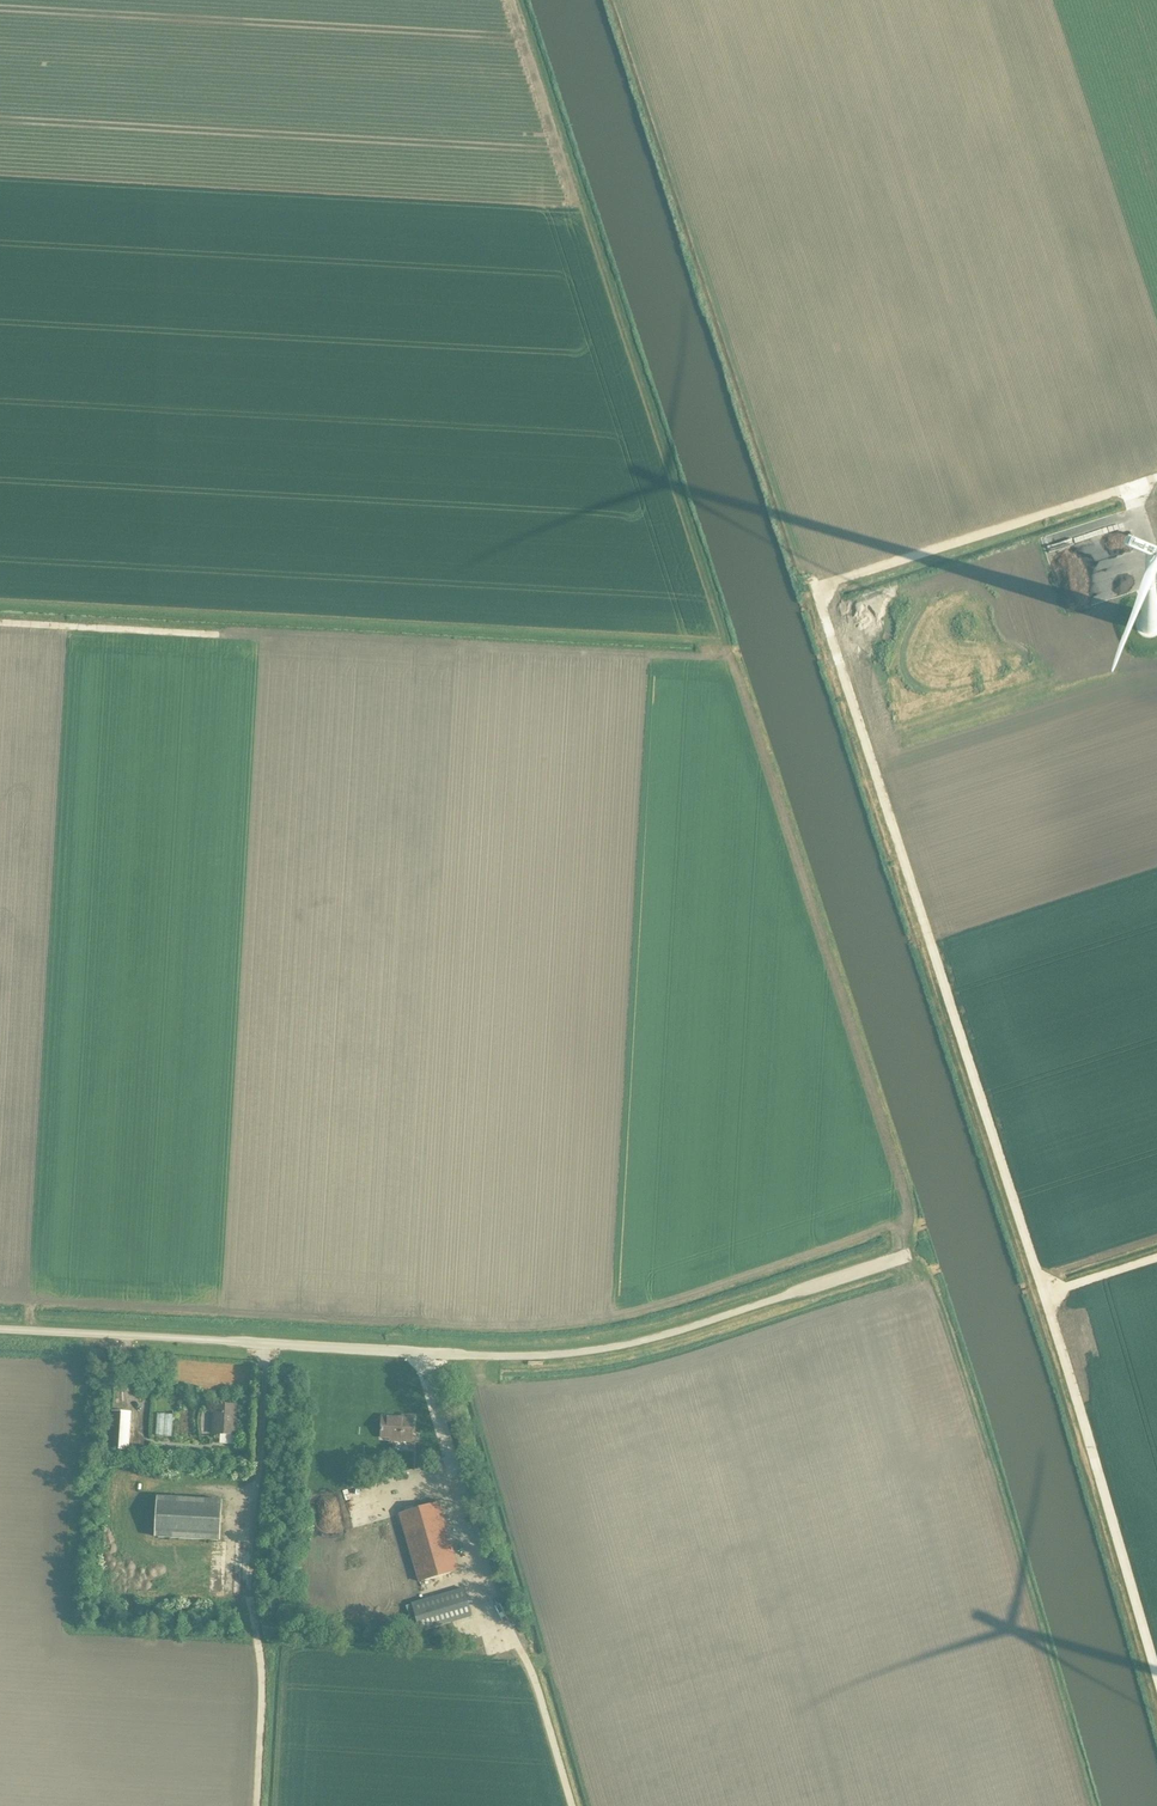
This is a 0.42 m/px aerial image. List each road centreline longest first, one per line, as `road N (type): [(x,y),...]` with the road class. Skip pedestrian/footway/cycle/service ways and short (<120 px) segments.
road 1 (track): [(1156,1686),(1041,1289),(816,587),(1156,476)]
road 2 (unclassified): [(935,1262),(632,1360),(585,1365),(284,1343),(0,1336)]

